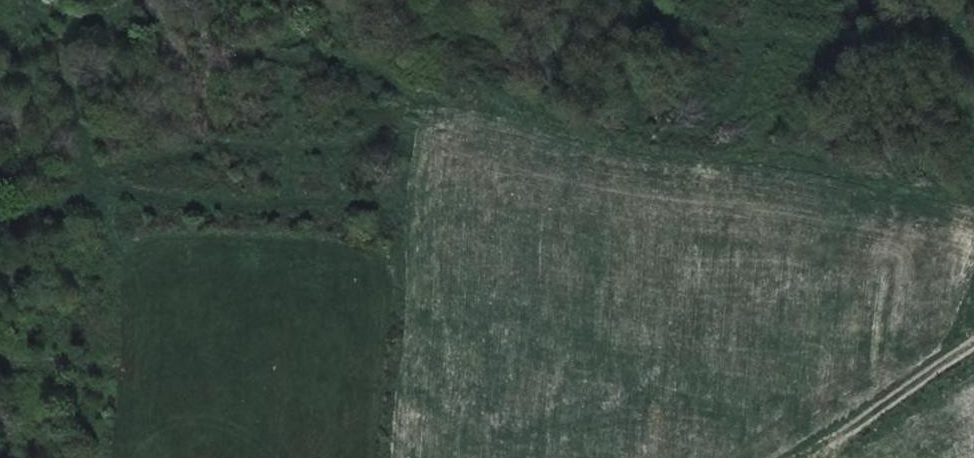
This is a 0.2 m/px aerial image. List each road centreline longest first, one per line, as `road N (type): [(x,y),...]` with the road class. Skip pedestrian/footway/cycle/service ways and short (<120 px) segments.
road 1 (track): [(973,343),(834,443)]

